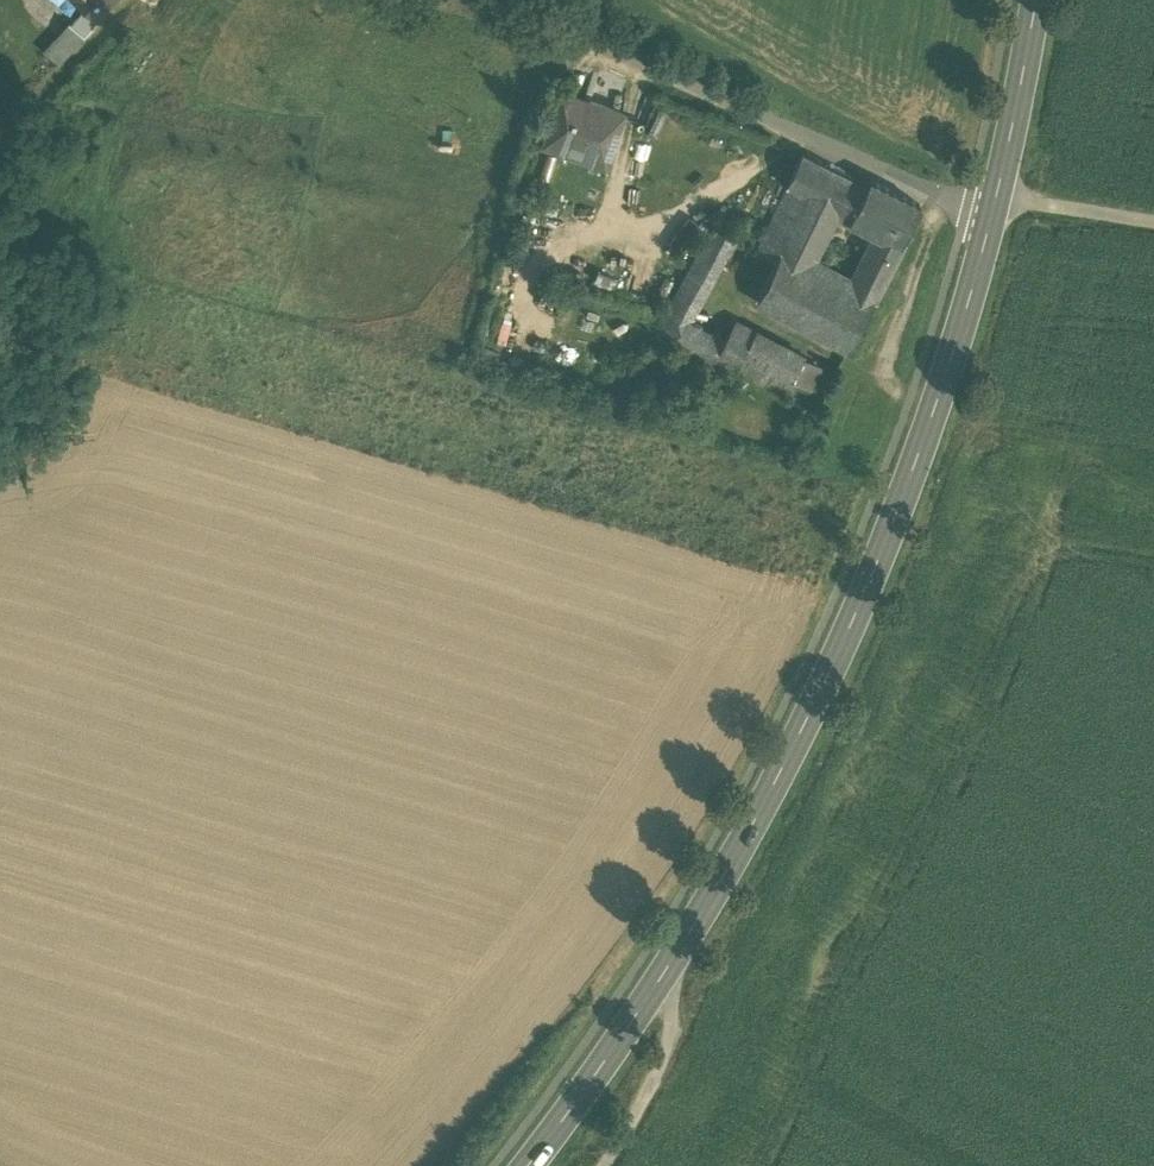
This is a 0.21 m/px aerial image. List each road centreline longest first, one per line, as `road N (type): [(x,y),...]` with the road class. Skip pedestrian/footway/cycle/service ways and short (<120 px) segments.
road 1 (secondary): [(993,205),(934,408),(840,650),(661,978),(528,1165)]
road 2 (residential): [(476,0),(876,170),(967,203),(993,205)]
road 3 (secondary): [(1035,0),(993,205)]
road 4 (track): [(605,1165),(666,1051),(671,1011),(661,978)]
road 5 (track): [(993,205),(1031,200),(1153,223)]

